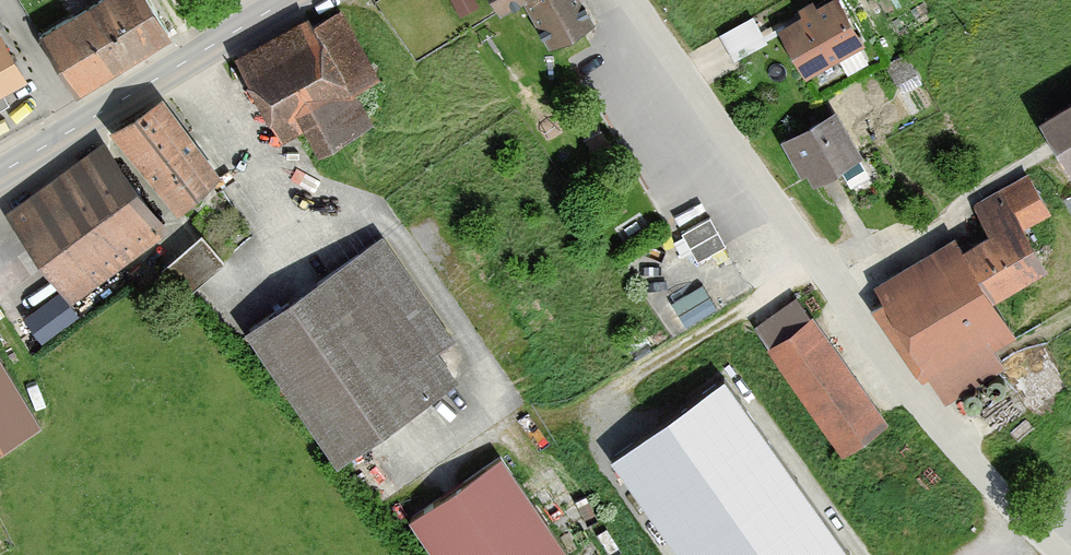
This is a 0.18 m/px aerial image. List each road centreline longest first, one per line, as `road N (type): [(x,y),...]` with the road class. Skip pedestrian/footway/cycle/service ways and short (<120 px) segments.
road 1 (residential): [(633,0),(740,167),(1019,519),(1058,554)]
road 2 (secondary): [(0,173),(286,0)]

